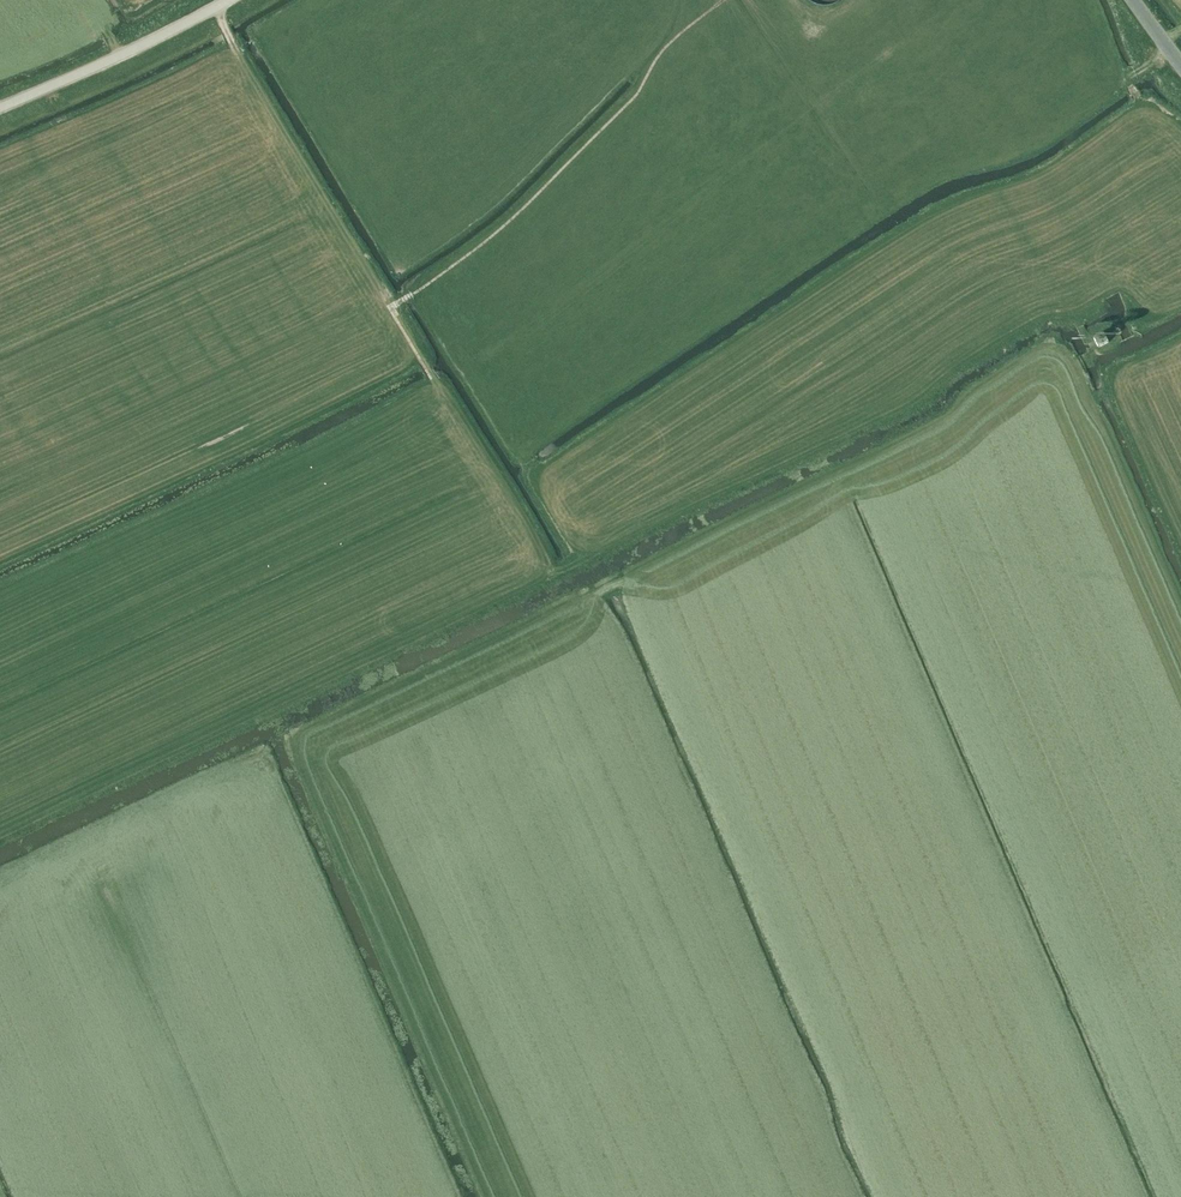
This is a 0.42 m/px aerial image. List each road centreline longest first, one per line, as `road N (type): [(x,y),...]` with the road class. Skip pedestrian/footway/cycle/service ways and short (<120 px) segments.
road 1 (tertiary): [(0,109),(229,0)]

